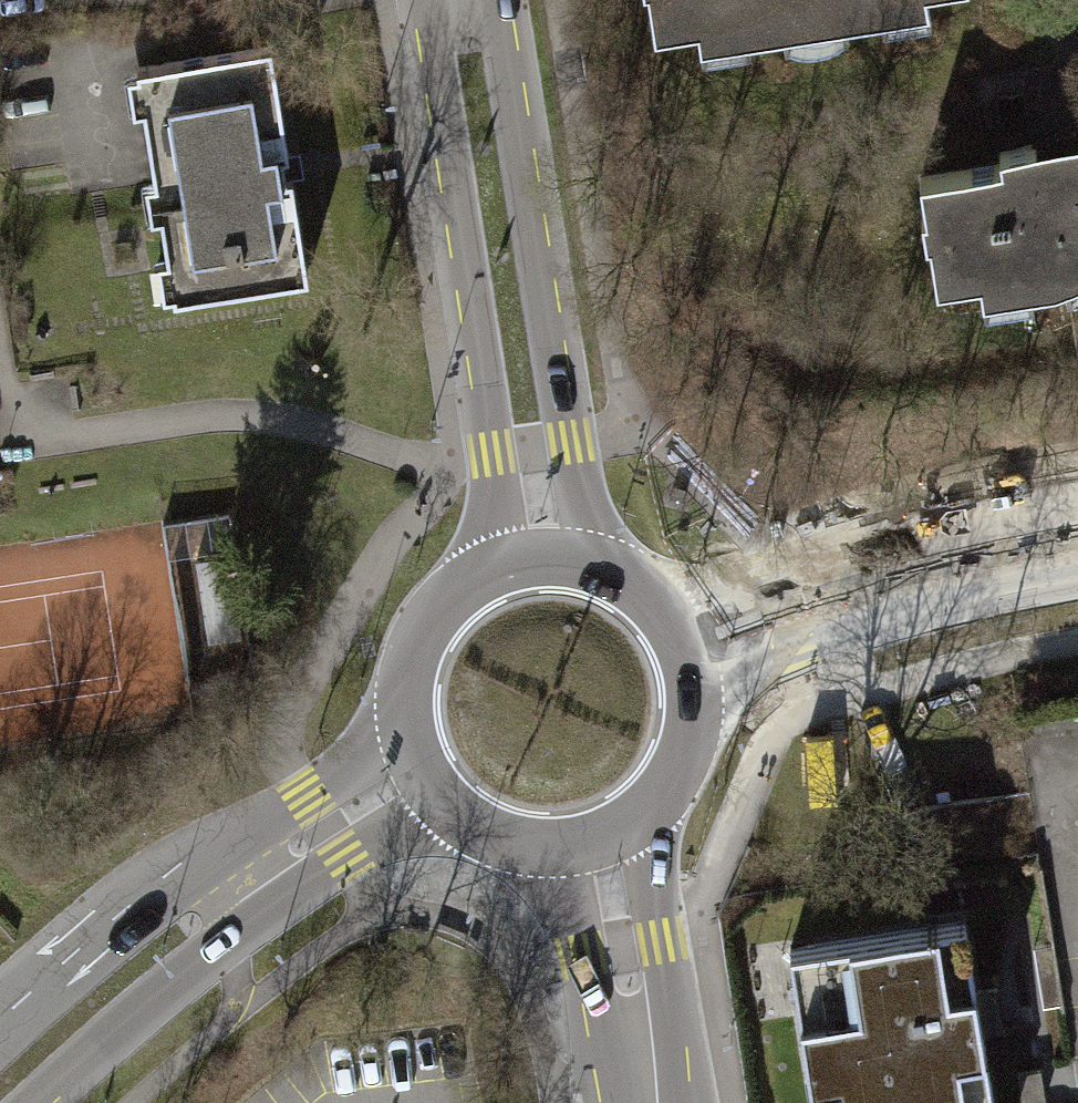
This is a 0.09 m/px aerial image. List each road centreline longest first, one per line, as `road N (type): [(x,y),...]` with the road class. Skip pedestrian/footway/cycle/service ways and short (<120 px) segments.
road 1 (secondary): [(602,564),(569,443),(488,0)]
road 2 (secondary): [(439,0),(437,60),(492,453),(484,567)]
road 3 (secondary): [(26,1102),(295,881),(439,805)]
road 4 (secondary): [(400,729),(183,873),(0,1035)]
road 5 (residential): [(1077,507),(899,544),(664,610)]
road 6 (residential): [(695,683),(917,617),(1077,581)]
road 7 (secondary): [(650,1102),(601,841)]
road 8 (secondary): [(601,841),(643,815),(675,778),(693,732),(695,683)]
road 9 (secondary): [(484,567),(424,617),(398,690),(400,729)]
road 10 (secondary): [(439,805),(474,832),(515,847),(558,850),(601,841)]
road 11 (residential): [(1077,907),(1053,777)]
road 12 (secondary): [(602,564),(563,554),(484,567)]

